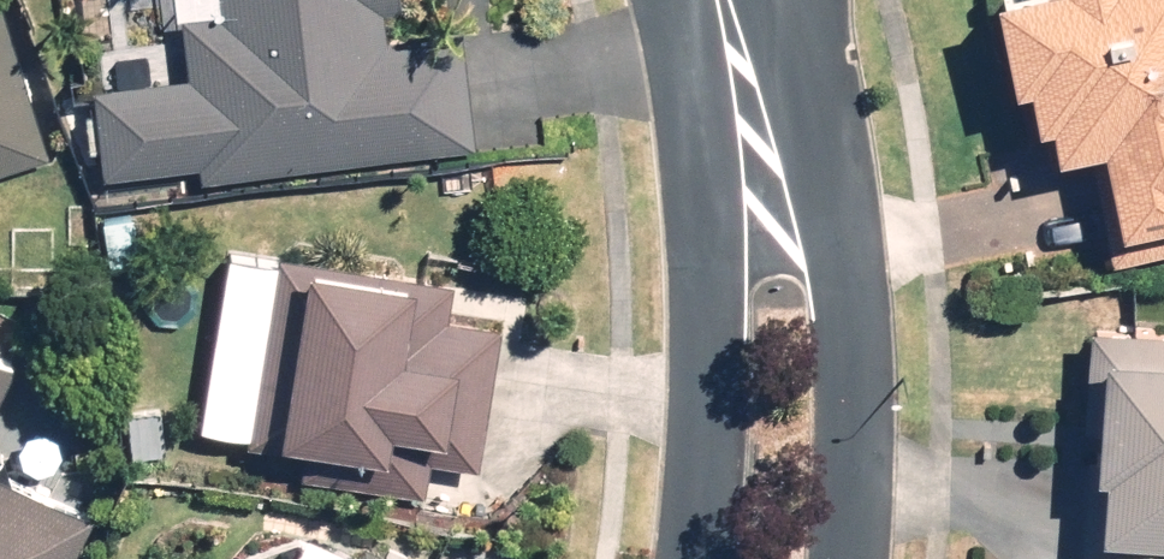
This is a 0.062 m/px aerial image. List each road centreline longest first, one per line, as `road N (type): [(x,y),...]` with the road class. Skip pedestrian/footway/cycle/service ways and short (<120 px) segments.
road 1 (residential): [(758,119),(823,242),(853,439),(849,558)]
road 2 (residential): [(691,558),(710,286),(758,119)]
road 3 (residential): [(724,0),(758,119)]

